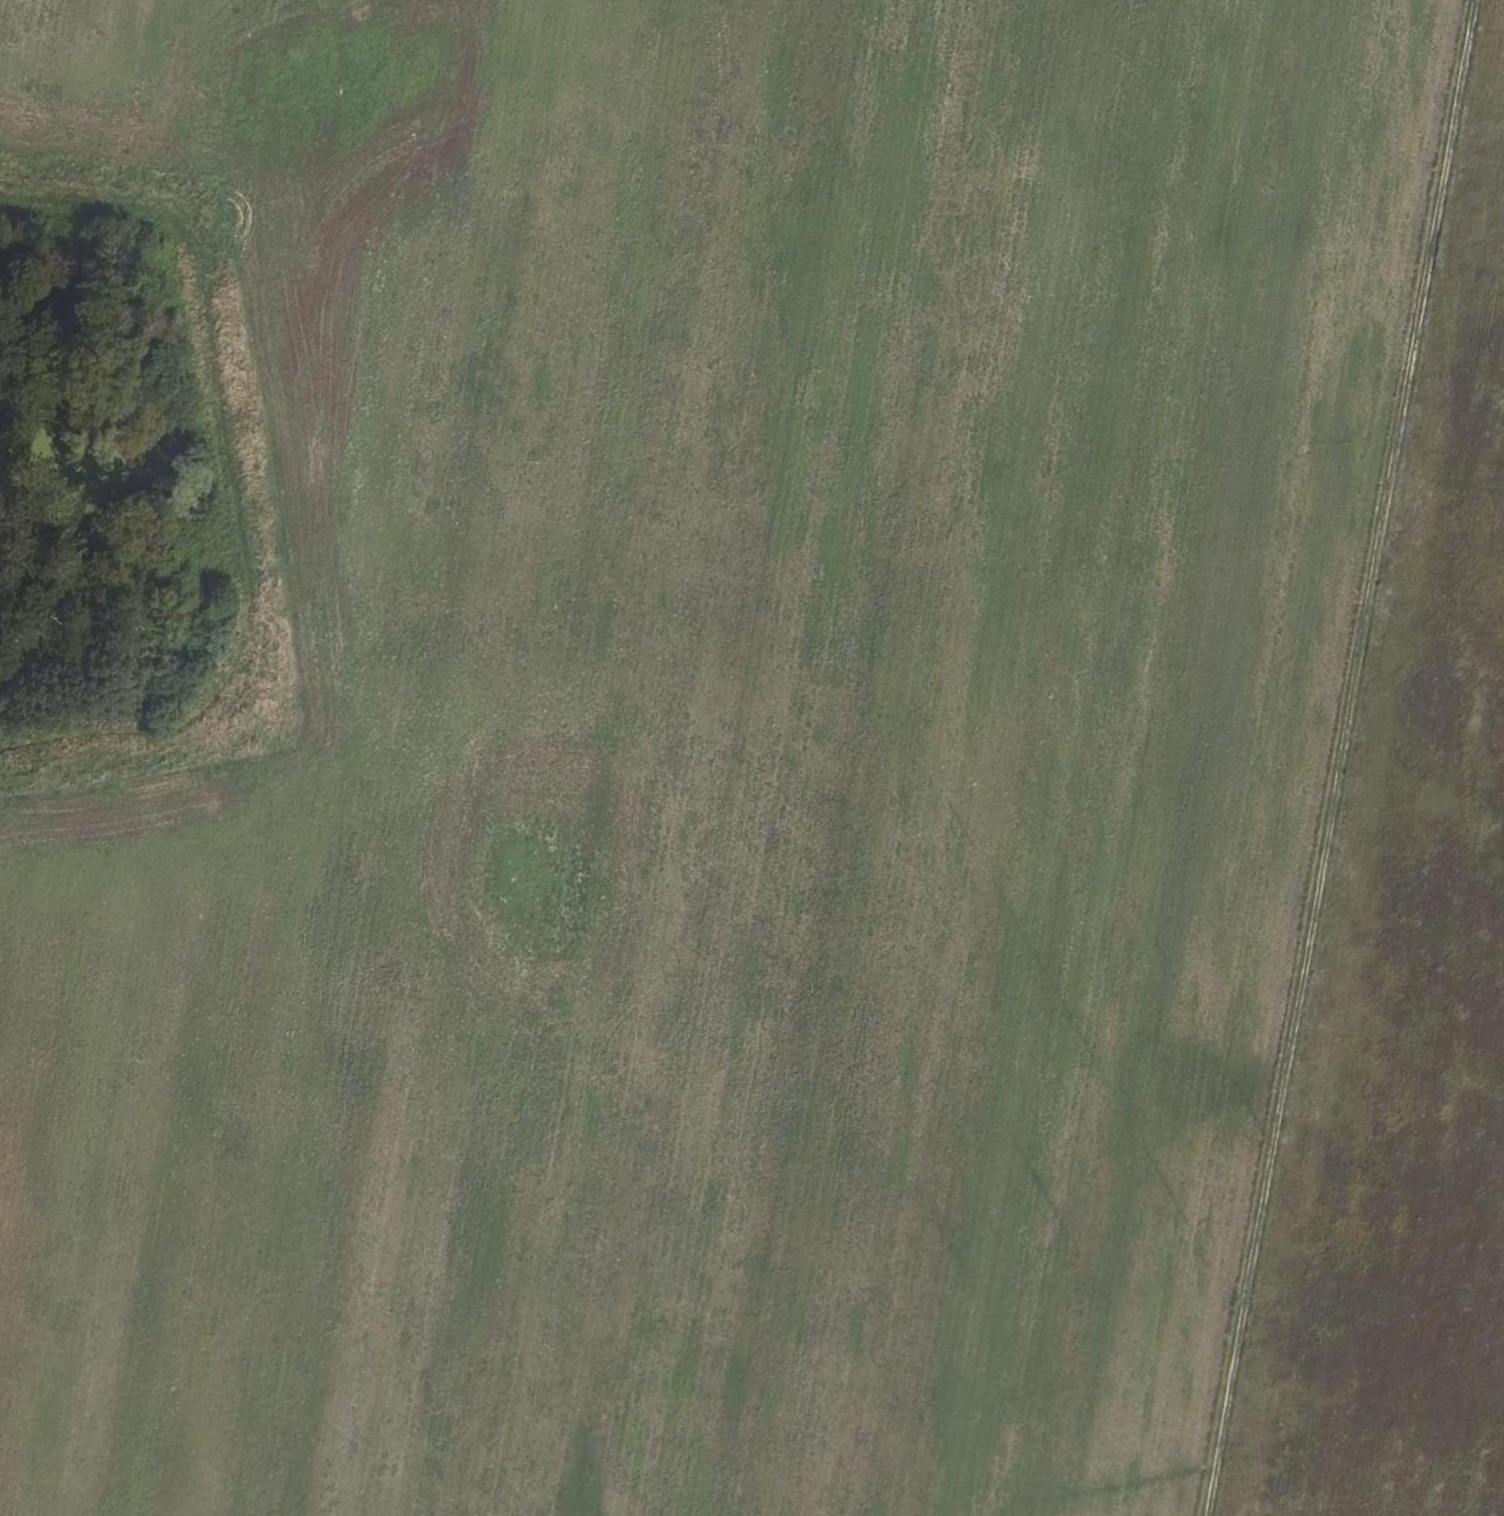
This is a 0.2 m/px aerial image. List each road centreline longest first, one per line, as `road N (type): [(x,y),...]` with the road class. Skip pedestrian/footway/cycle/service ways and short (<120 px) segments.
road 1 (track): [(1204,1515),(1472,0)]
road 2 (track): [(0,731),(188,702),(232,680),(244,647),(245,503),(221,407),(200,231),(182,214),(140,198),(0,182)]

